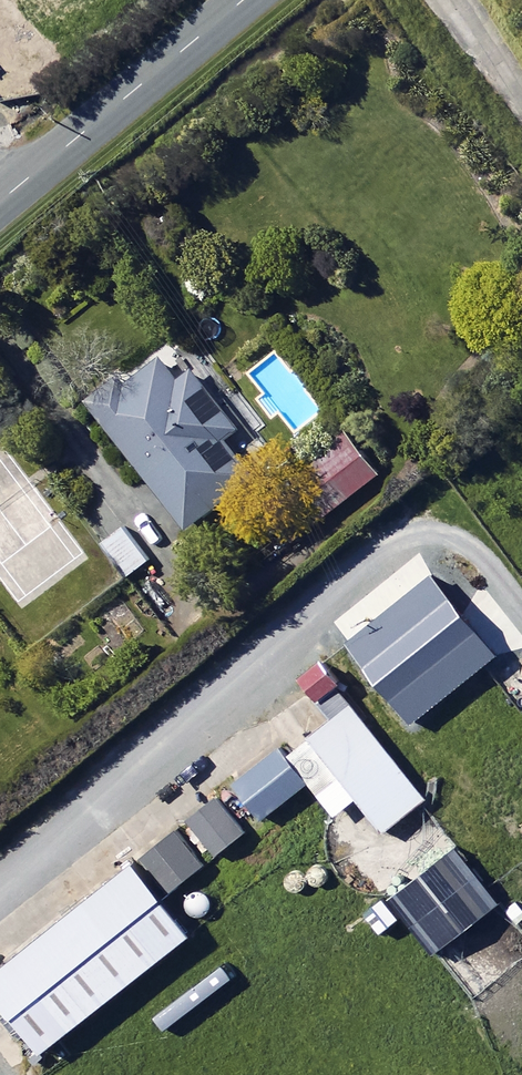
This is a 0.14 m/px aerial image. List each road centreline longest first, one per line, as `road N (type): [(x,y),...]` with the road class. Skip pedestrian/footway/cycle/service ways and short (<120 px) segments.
road 1 (unclassified): [(250,0),(0,206)]
road 2 (track): [(411,0),(521,136)]

